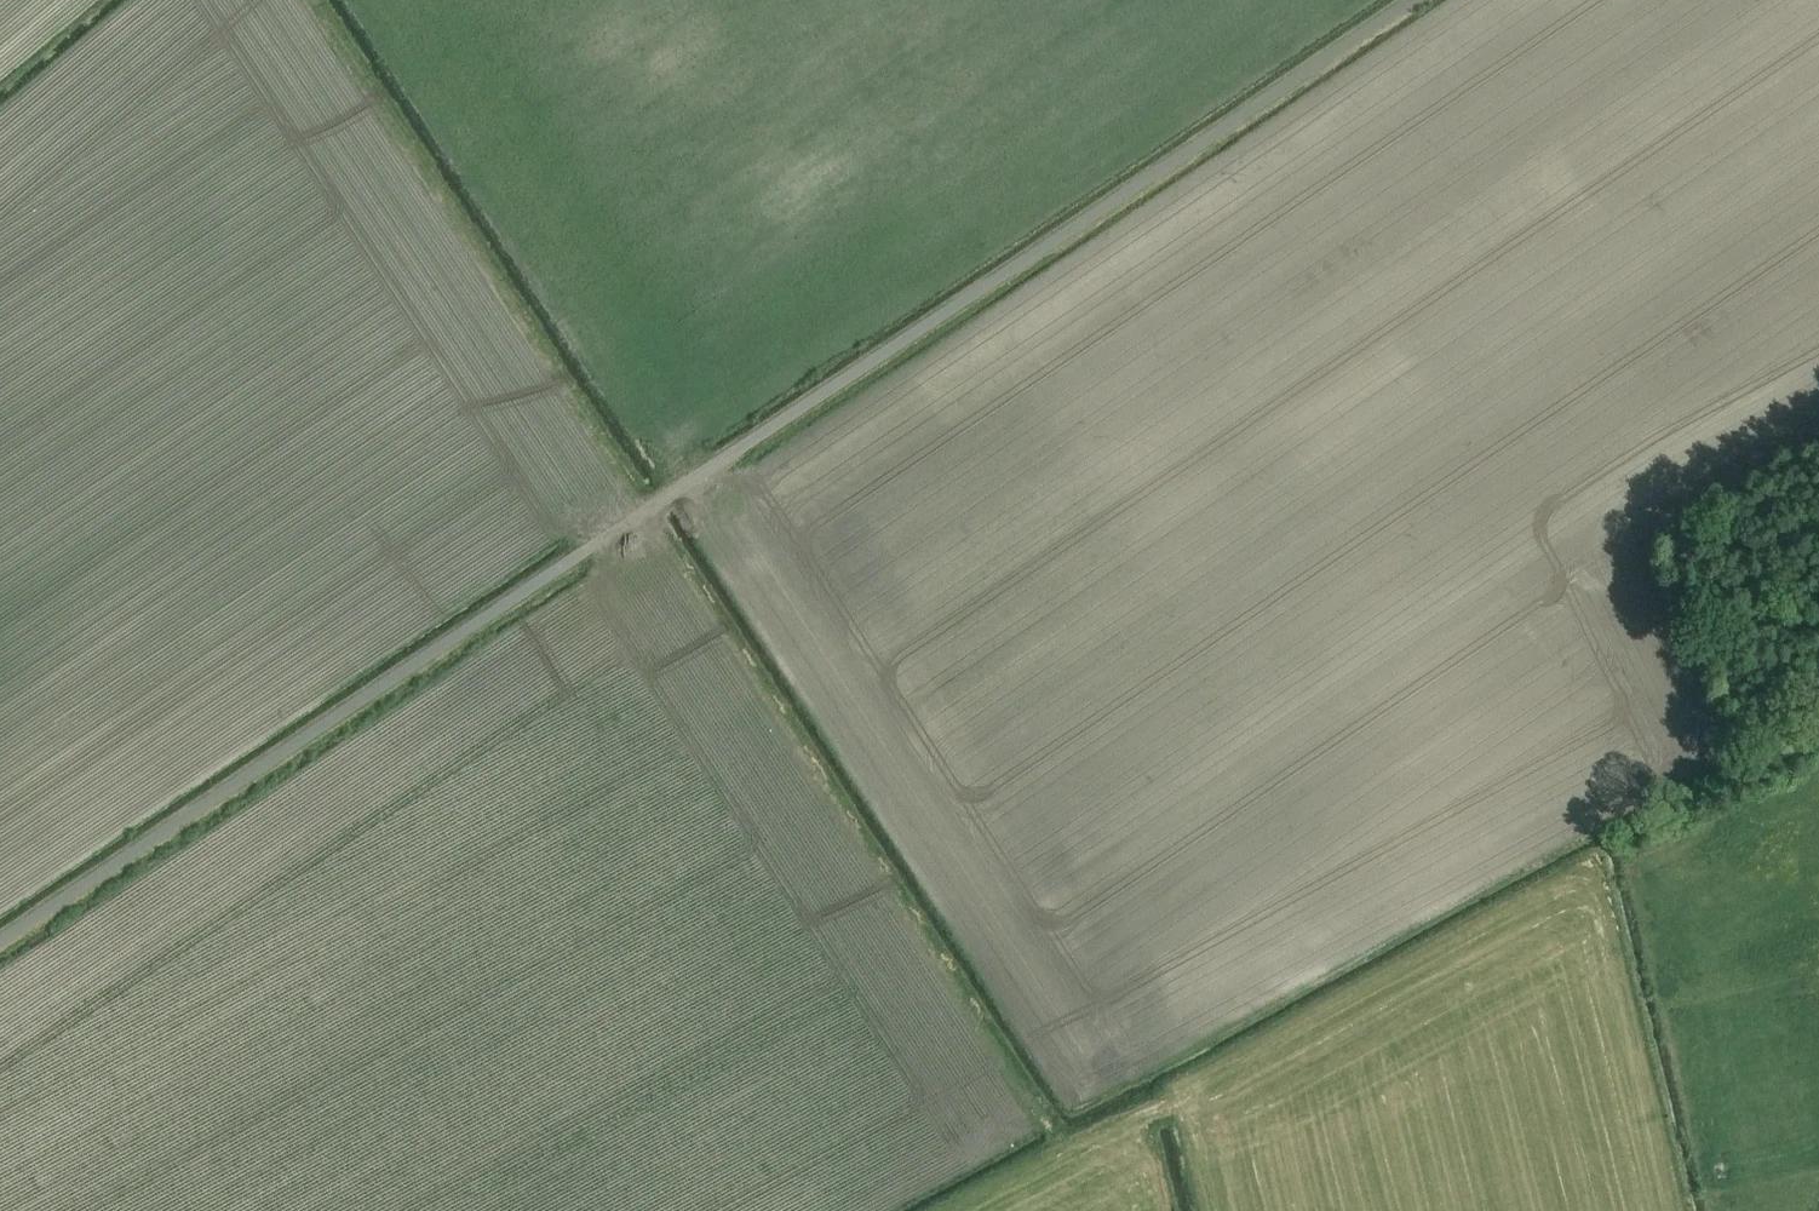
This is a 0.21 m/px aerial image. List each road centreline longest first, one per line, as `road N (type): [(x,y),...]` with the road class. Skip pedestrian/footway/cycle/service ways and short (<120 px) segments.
road 1 (track): [(1414,0),(0,939)]

